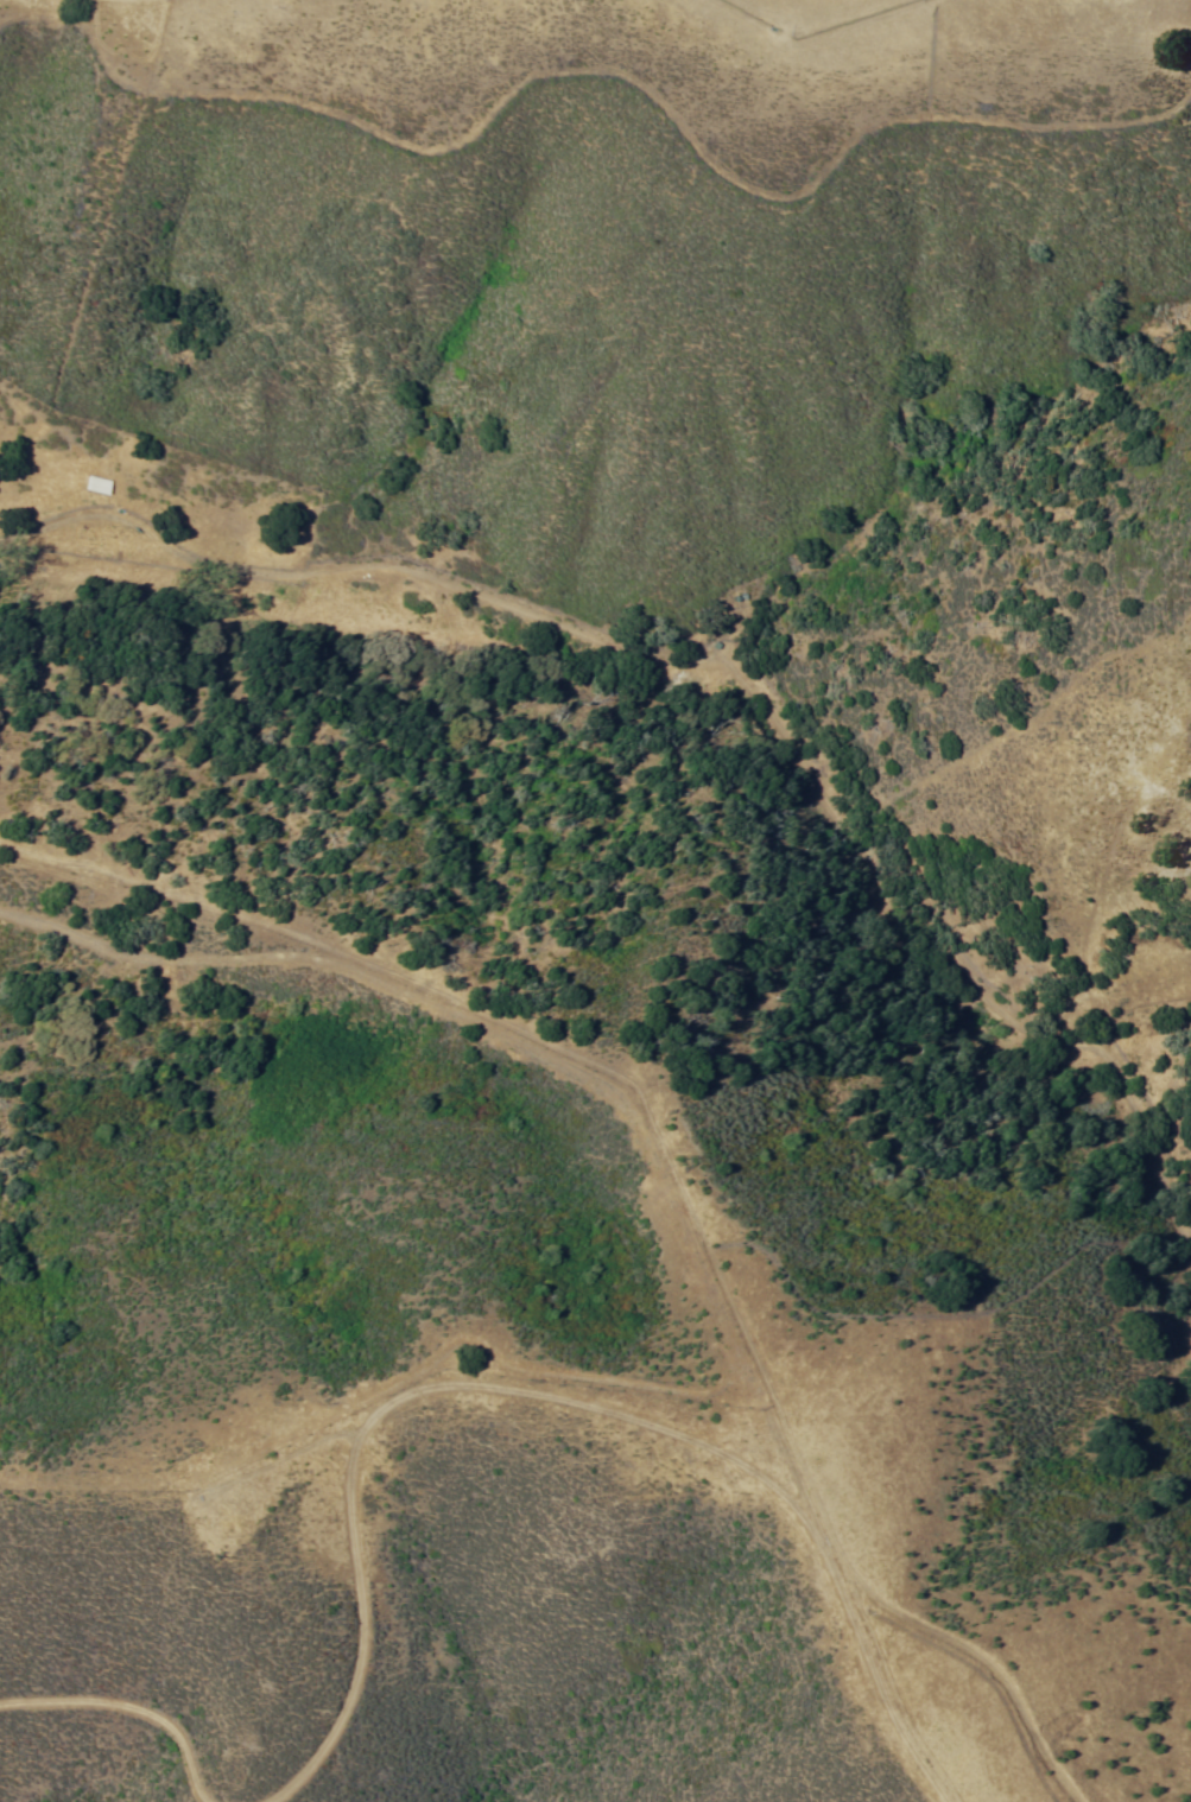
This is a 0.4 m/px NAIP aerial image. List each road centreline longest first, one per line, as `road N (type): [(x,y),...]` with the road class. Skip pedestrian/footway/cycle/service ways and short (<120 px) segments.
road 1 (track): [(1071,1801),(996,1661),(828,1585),(720,1440),(508,1373),(397,1394),(342,1460),(369,1629),(351,1701),(285,1801)]
road 2 (track): [(207,1801),(169,1721),(113,1701),(0,1707)]

